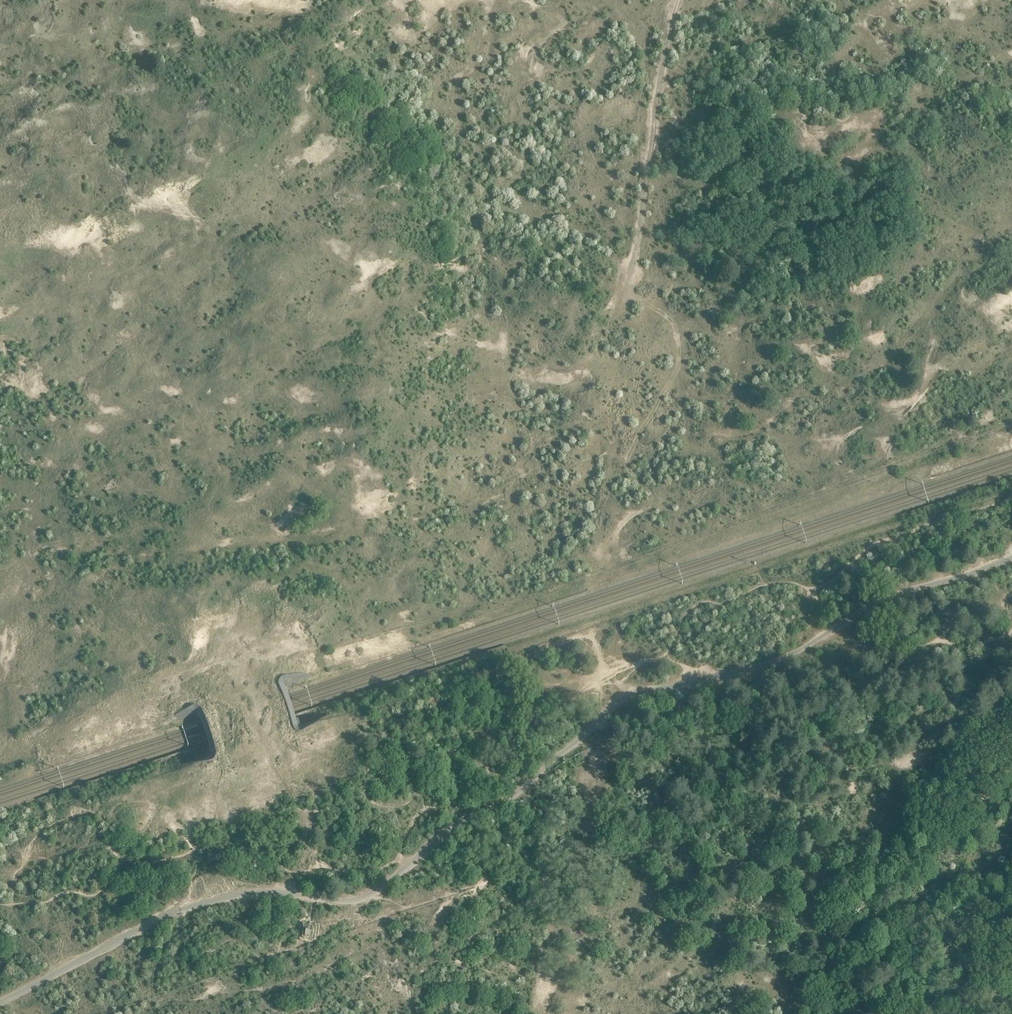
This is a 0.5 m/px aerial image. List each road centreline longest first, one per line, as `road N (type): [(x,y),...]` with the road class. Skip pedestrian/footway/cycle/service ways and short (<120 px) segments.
road 1 (track): [(613,553),(615,529),(651,504),(627,460),(677,357),(677,333),(635,304),(625,287),(677,0)]
road 2 (track): [(0,478),(42,500),(0,690)]

